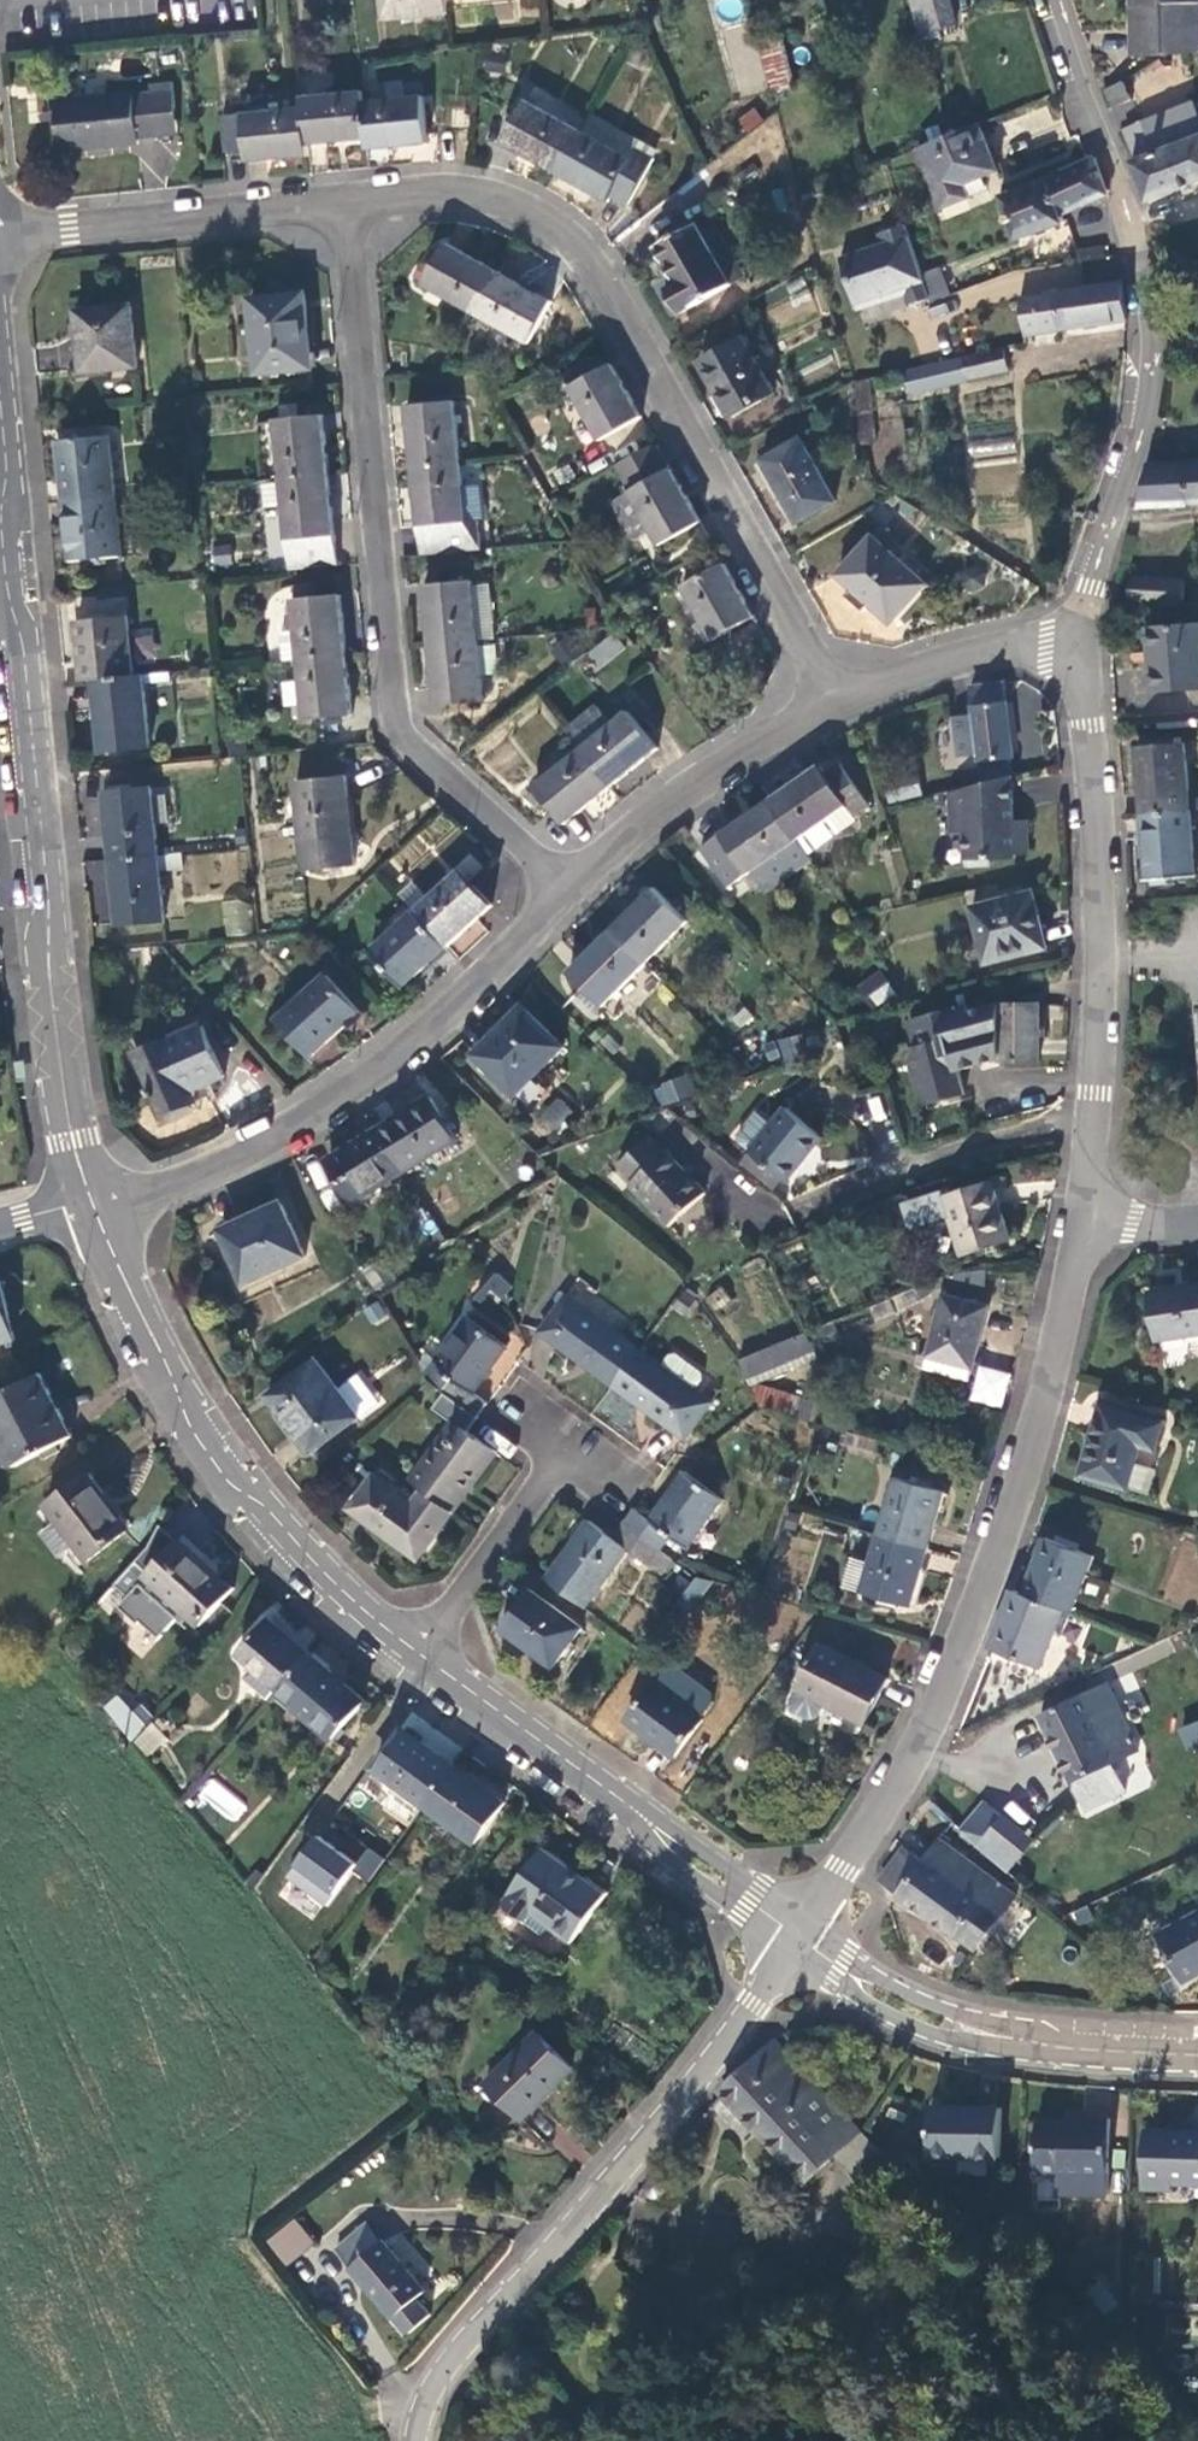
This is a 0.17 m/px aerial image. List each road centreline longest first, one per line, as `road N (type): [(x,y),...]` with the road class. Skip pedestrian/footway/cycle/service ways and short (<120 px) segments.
road 1 (residential): [(802,1942),(962,1660),(1041,1451),(1079,1226)]
road 2 (residential): [(343,200),(396,736),(567,889)]
road 3 (residential): [(343,200),(484,192),(541,216),(588,253),(830,691)]
road 4 (residential): [(88,1203),(69,1137),(0,470)]
road 5 (residential): [(1078,644),(1135,479),(1160,321),(1111,148),(1049,0)]
road 6 (unclassified): [(419,2440),(439,2377),(802,1942)]
road 7 (residential): [(1079,1226),(1096,1091),(1102,915),(1078,644)]
road 8 (residential): [(567,889),(335,1088),(88,1203)]
road 9 (residential): [(410,1659),(243,1490),(143,1338),(88,1203)]
road 10 (residential): [(802,1942),(410,1659)]
road 11 (residential): [(1197,2049),(954,2031),(802,1942)]
road 12 (residential): [(0,240),(343,200)]
road 13 (residential): [(830,691),(567,889)]
road 14 (residential): [(410,1659),(572,1428)]
road 15 (residential): [(1078,644),(971,651),(830,691)]

